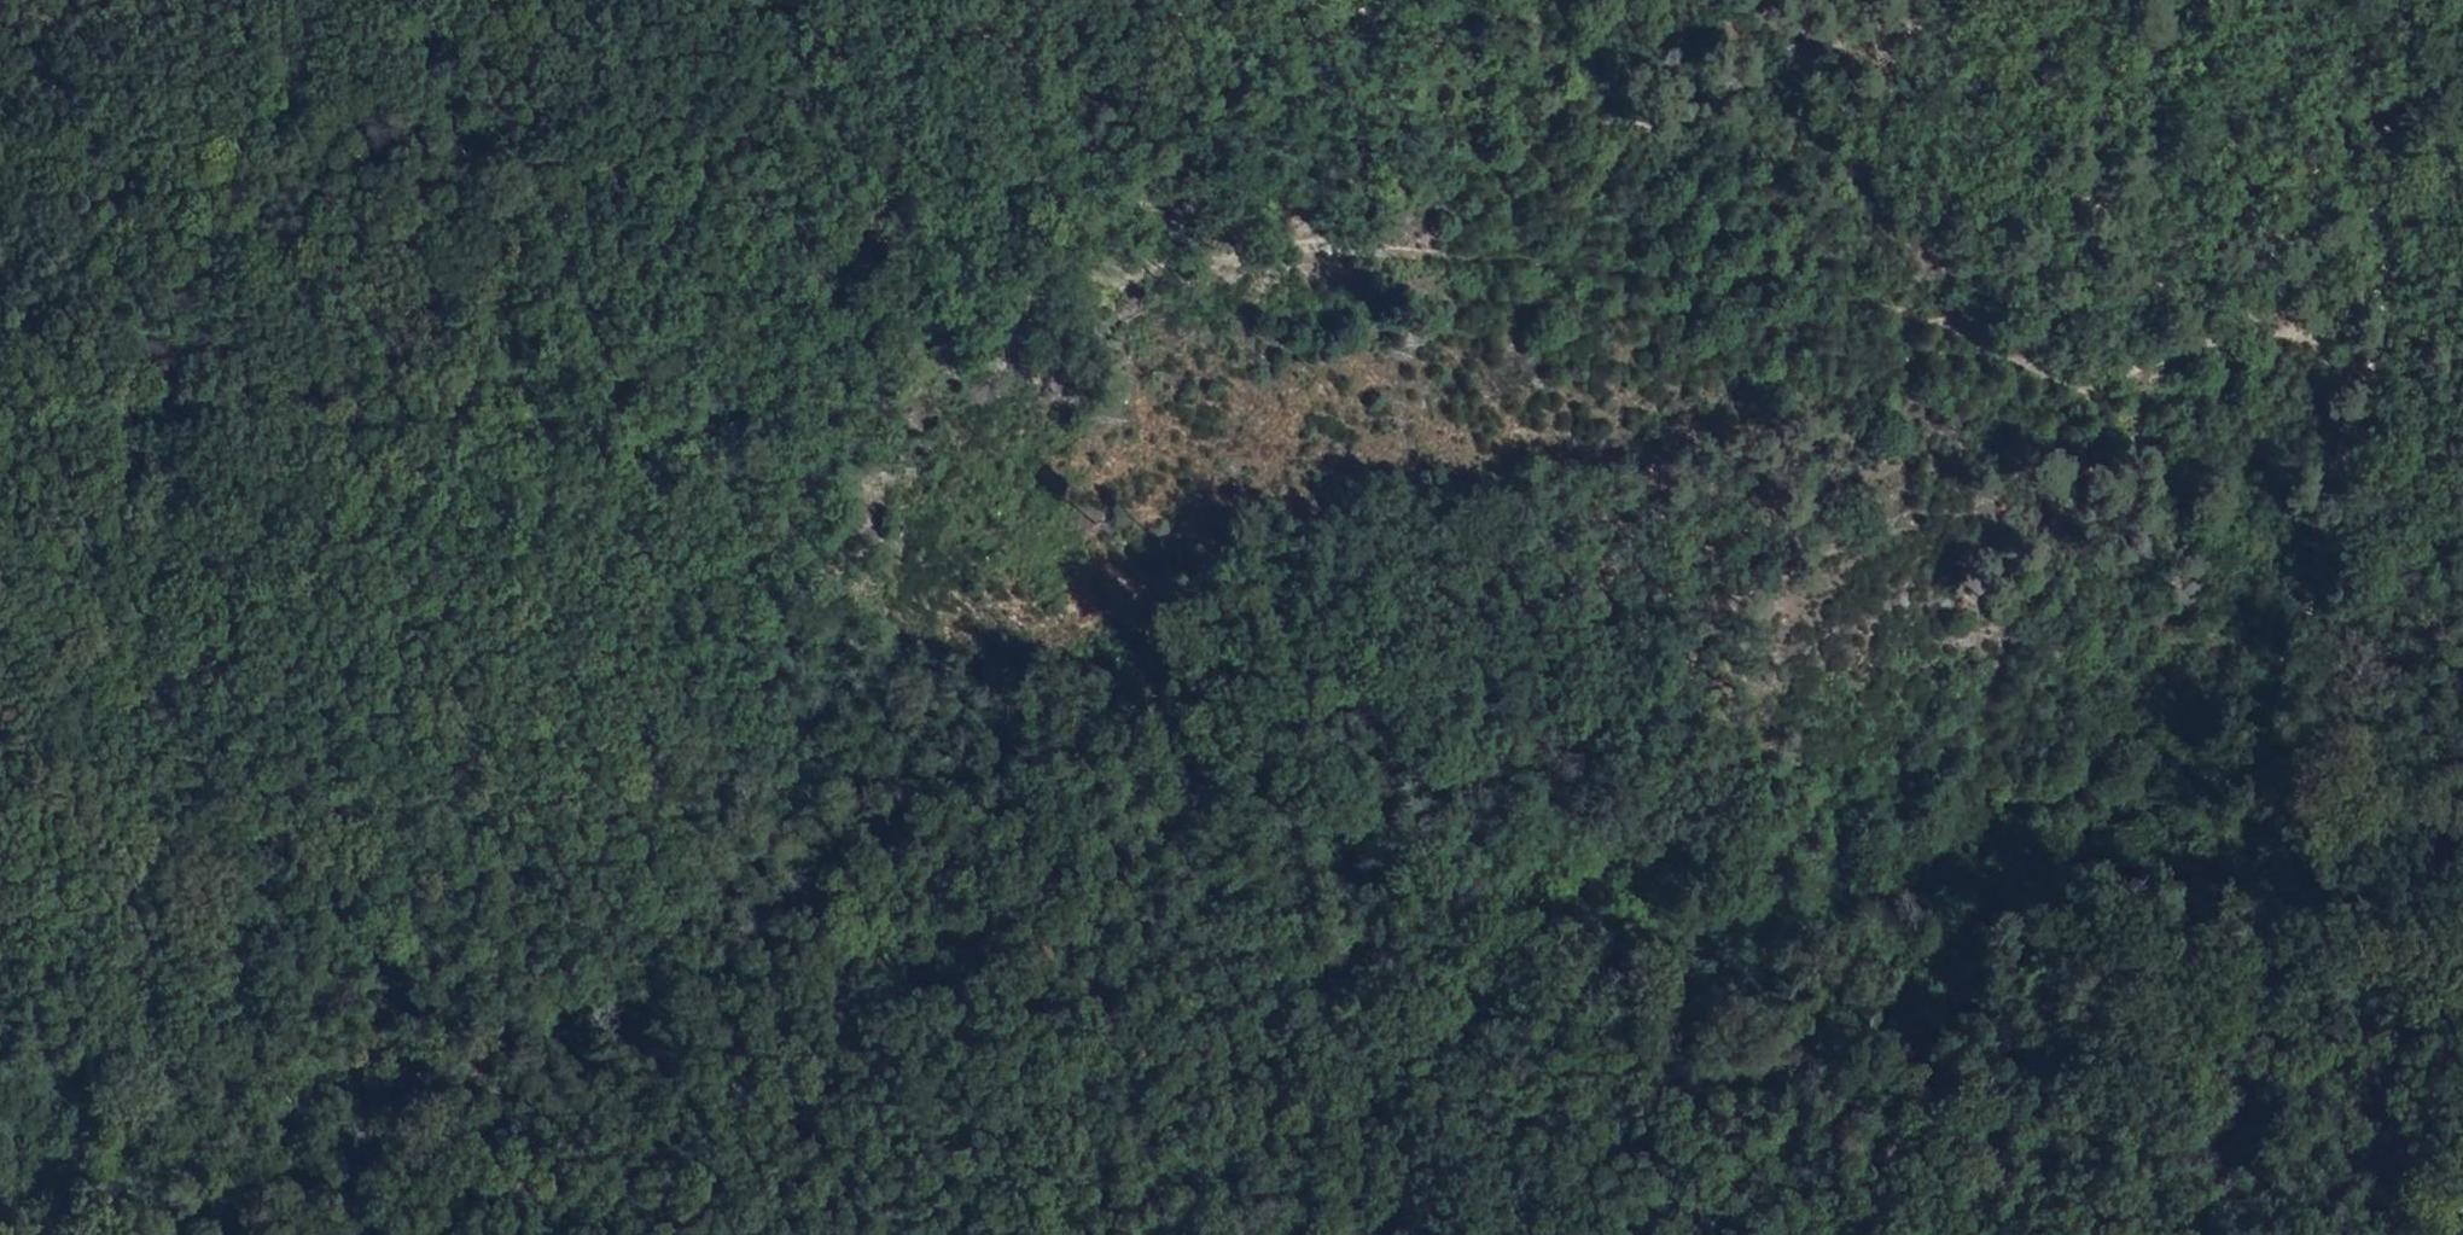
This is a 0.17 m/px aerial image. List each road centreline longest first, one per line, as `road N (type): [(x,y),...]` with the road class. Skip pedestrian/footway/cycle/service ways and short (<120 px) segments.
road 1 (track): [(71,1234),(74,1136),(127,943),(168,414),(273,165),(495,0)]
road 2 (track): [(2462,883),(2335,820),(2286,766),(2281,693),(2382,289),(2392,71),(2405,0)]
road 3 (track): [(0,170),(44,151),(273,165)]

